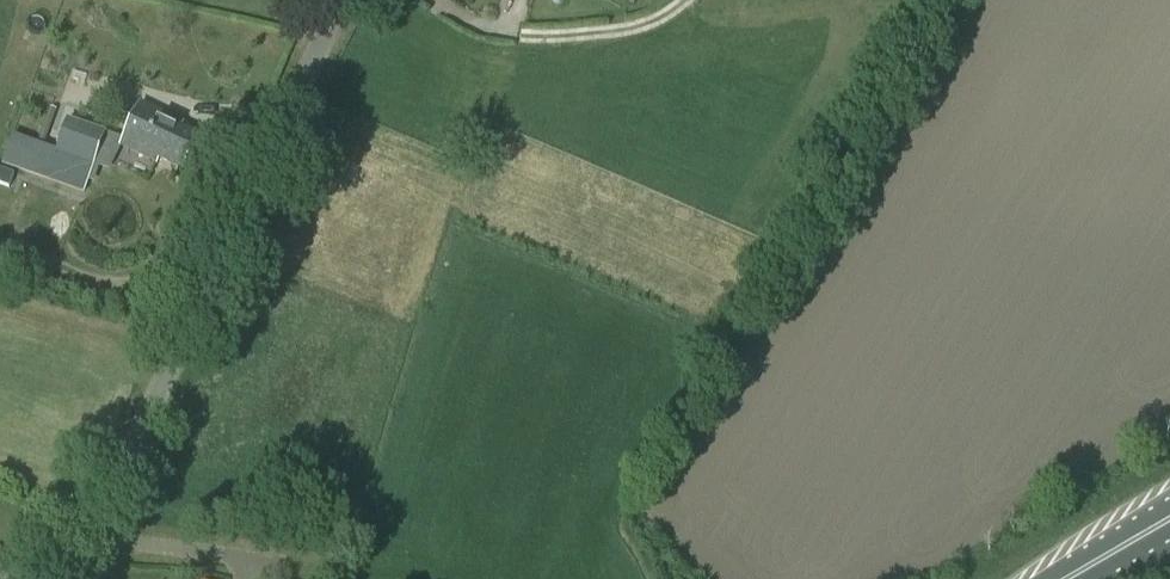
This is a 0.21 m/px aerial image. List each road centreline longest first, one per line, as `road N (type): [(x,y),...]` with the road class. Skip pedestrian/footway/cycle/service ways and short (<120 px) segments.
road 1 (unclassified): [(56,578),(90,532),(210,291),(342,0)]

